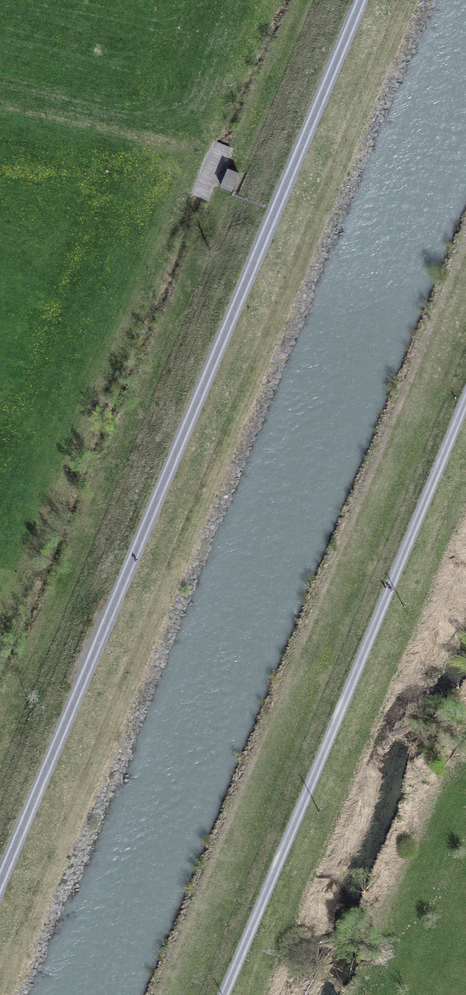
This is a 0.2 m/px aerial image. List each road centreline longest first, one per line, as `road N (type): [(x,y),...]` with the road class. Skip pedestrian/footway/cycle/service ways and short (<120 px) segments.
road 1 (track): [(362,0),(0,883)]
road 2 (track): [(223,994),(465,402)]

